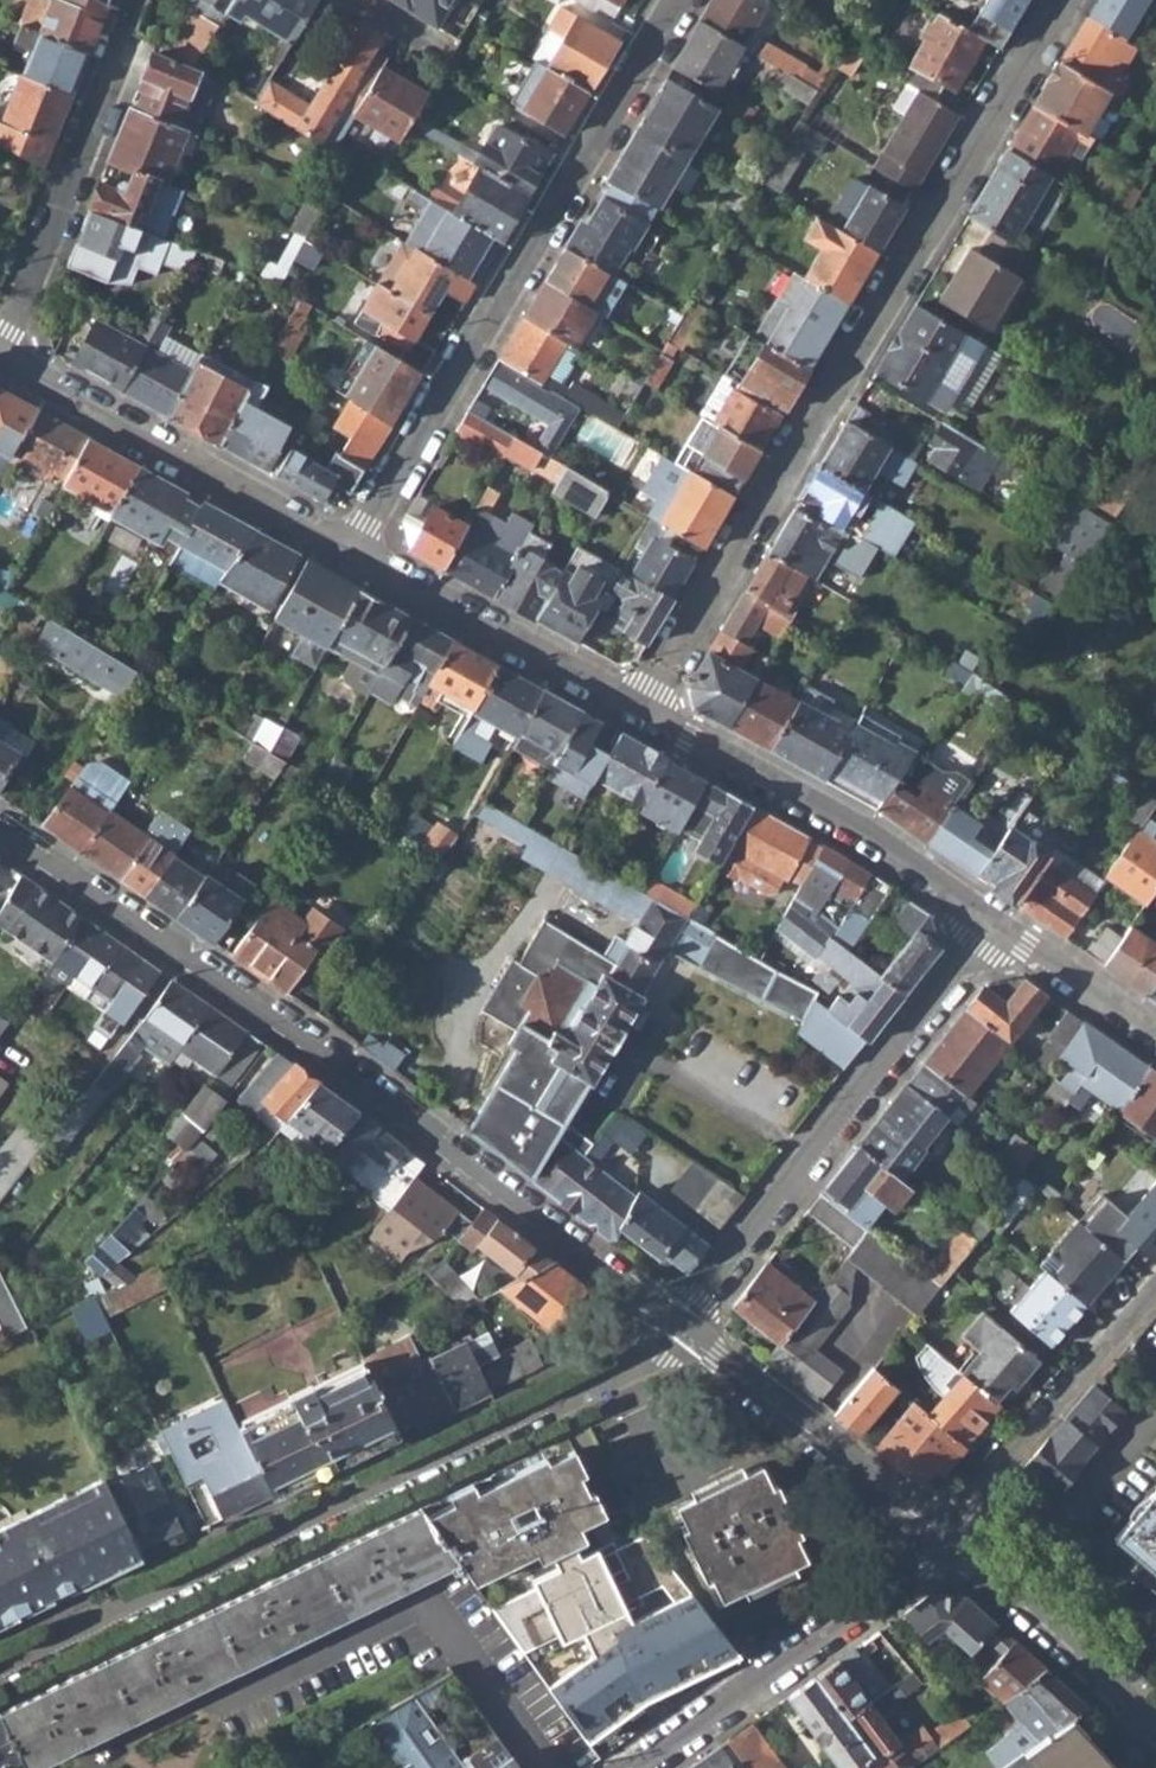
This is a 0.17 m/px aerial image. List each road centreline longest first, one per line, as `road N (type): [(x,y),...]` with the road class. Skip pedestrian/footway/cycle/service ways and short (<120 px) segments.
road 1 (residential): [(682,1324),(293,1032),(0,829)]
road 2 (residential): [(640,705),(1064,0)]
road 3 (residential): [(0,1673),(568,1395),(682,1324)]
road 4 (residential): [(678,0),(351,556)]
road 5 (residential): [(682,1324),(994,919)]
road 6 (residential): [(640,705),(871,832),(994,919)]
road 7 (residential): [(0,357),(351,556)]
road 8 (residential): [(951,1529),(906,1575),(628,1767)]
road 9 (residential): [(0,346),(133,0)]
road 10 (residential): [(951,1529),(682,1324)]
road 11 (residential): [(351,556),(640,705)]
road 12 (residential): [(951,1529),(1155,1283)]
road 13 (residential): [(1155,1735),(1105,1667),(951,1529)]
road 14 (residential): [(994,919),(1155,1036)]

